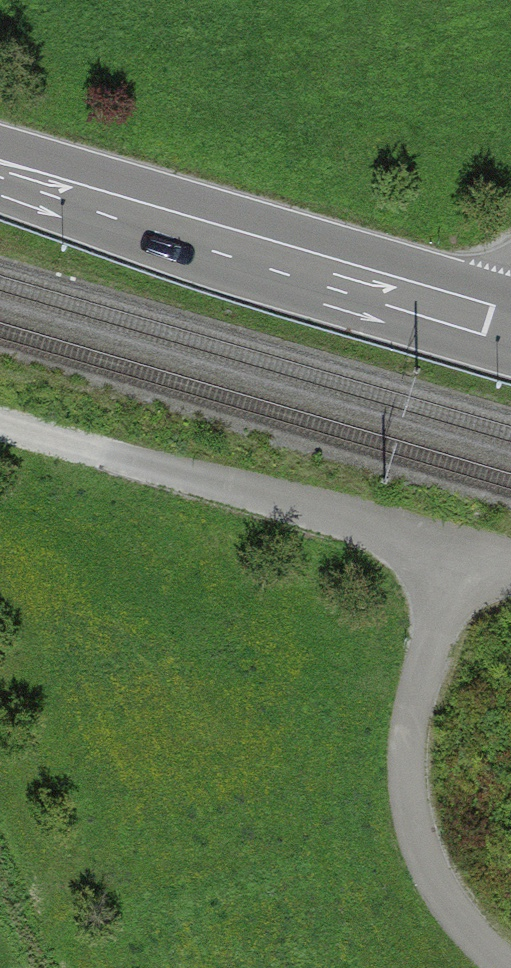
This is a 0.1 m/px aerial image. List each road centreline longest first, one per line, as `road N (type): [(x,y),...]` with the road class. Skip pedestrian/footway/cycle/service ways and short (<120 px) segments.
road 1 (primary): [(510,325),(0,166)]
road 2 (track): [(505,967),(448,906),(412,827),(406,736),(455,546)]
road 3 (track): [(103,454),(510,562)]

